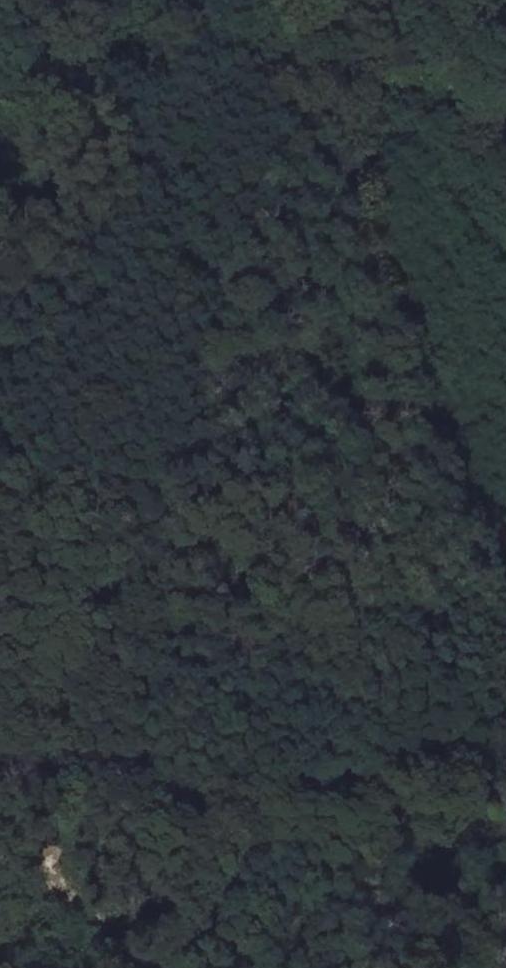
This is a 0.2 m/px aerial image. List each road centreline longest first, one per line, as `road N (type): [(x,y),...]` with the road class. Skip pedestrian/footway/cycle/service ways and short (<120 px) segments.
road 1 (track): [(423,326),(384,244),(370,158),(383,0)]

